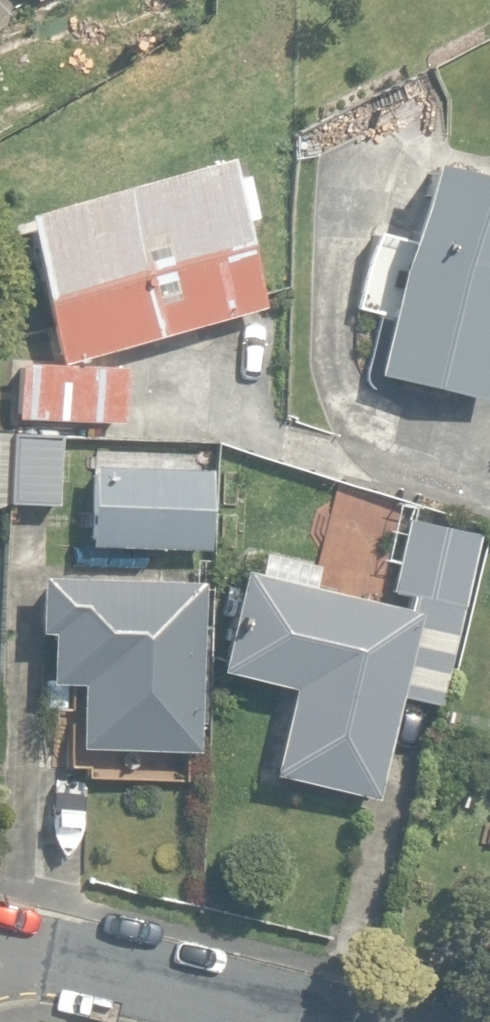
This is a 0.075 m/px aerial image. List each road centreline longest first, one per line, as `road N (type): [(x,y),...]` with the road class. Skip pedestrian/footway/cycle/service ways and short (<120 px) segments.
road 1 (residential): [(346,1021),(0,939)]

